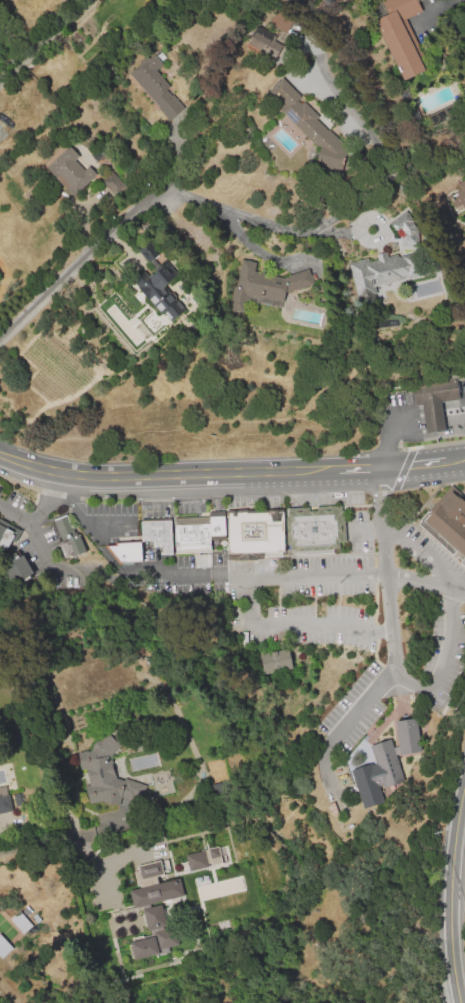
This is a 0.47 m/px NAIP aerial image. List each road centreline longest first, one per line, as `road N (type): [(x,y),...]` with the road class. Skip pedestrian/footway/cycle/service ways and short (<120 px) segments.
road 1 (secondary): [(323,470),(94,476),(0,453)]
road 2 (residential): [(464,788),(449,904),(460,1002)]
road 3 (residential): [(0,343),(148,195)]

